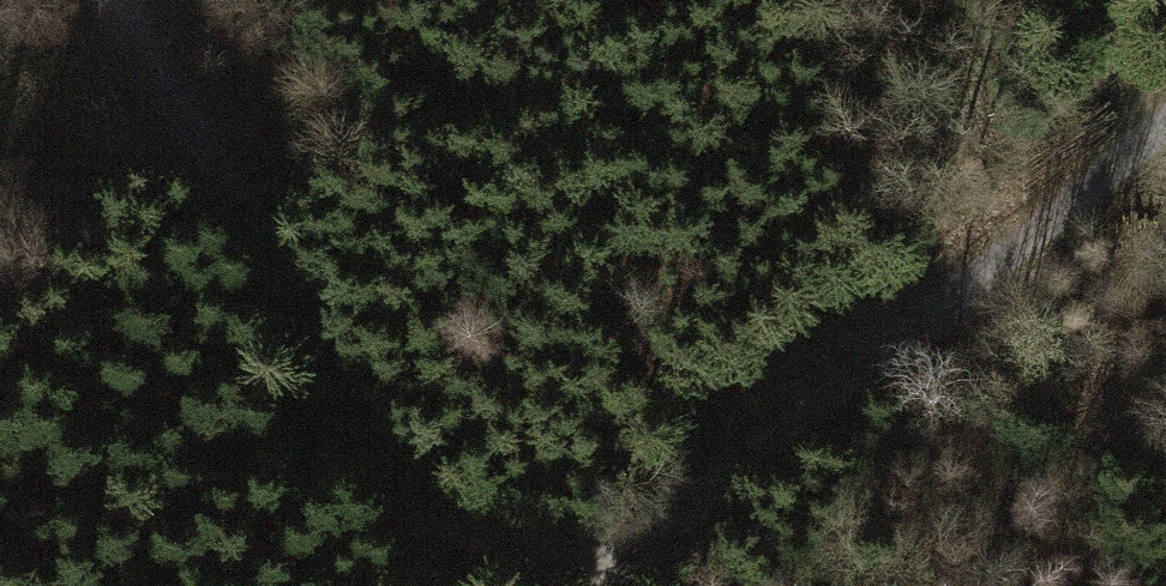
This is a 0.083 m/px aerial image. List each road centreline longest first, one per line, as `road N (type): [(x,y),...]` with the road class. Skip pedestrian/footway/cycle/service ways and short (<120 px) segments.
road 1 (track): [(403,478),(448,516),(556,551),(675,541),(748,511),(1165,148)]
road 2 (track): [(453,585),(246,165),(132,0)]
road 3 (track): [(1126,182),(1108,0)]

